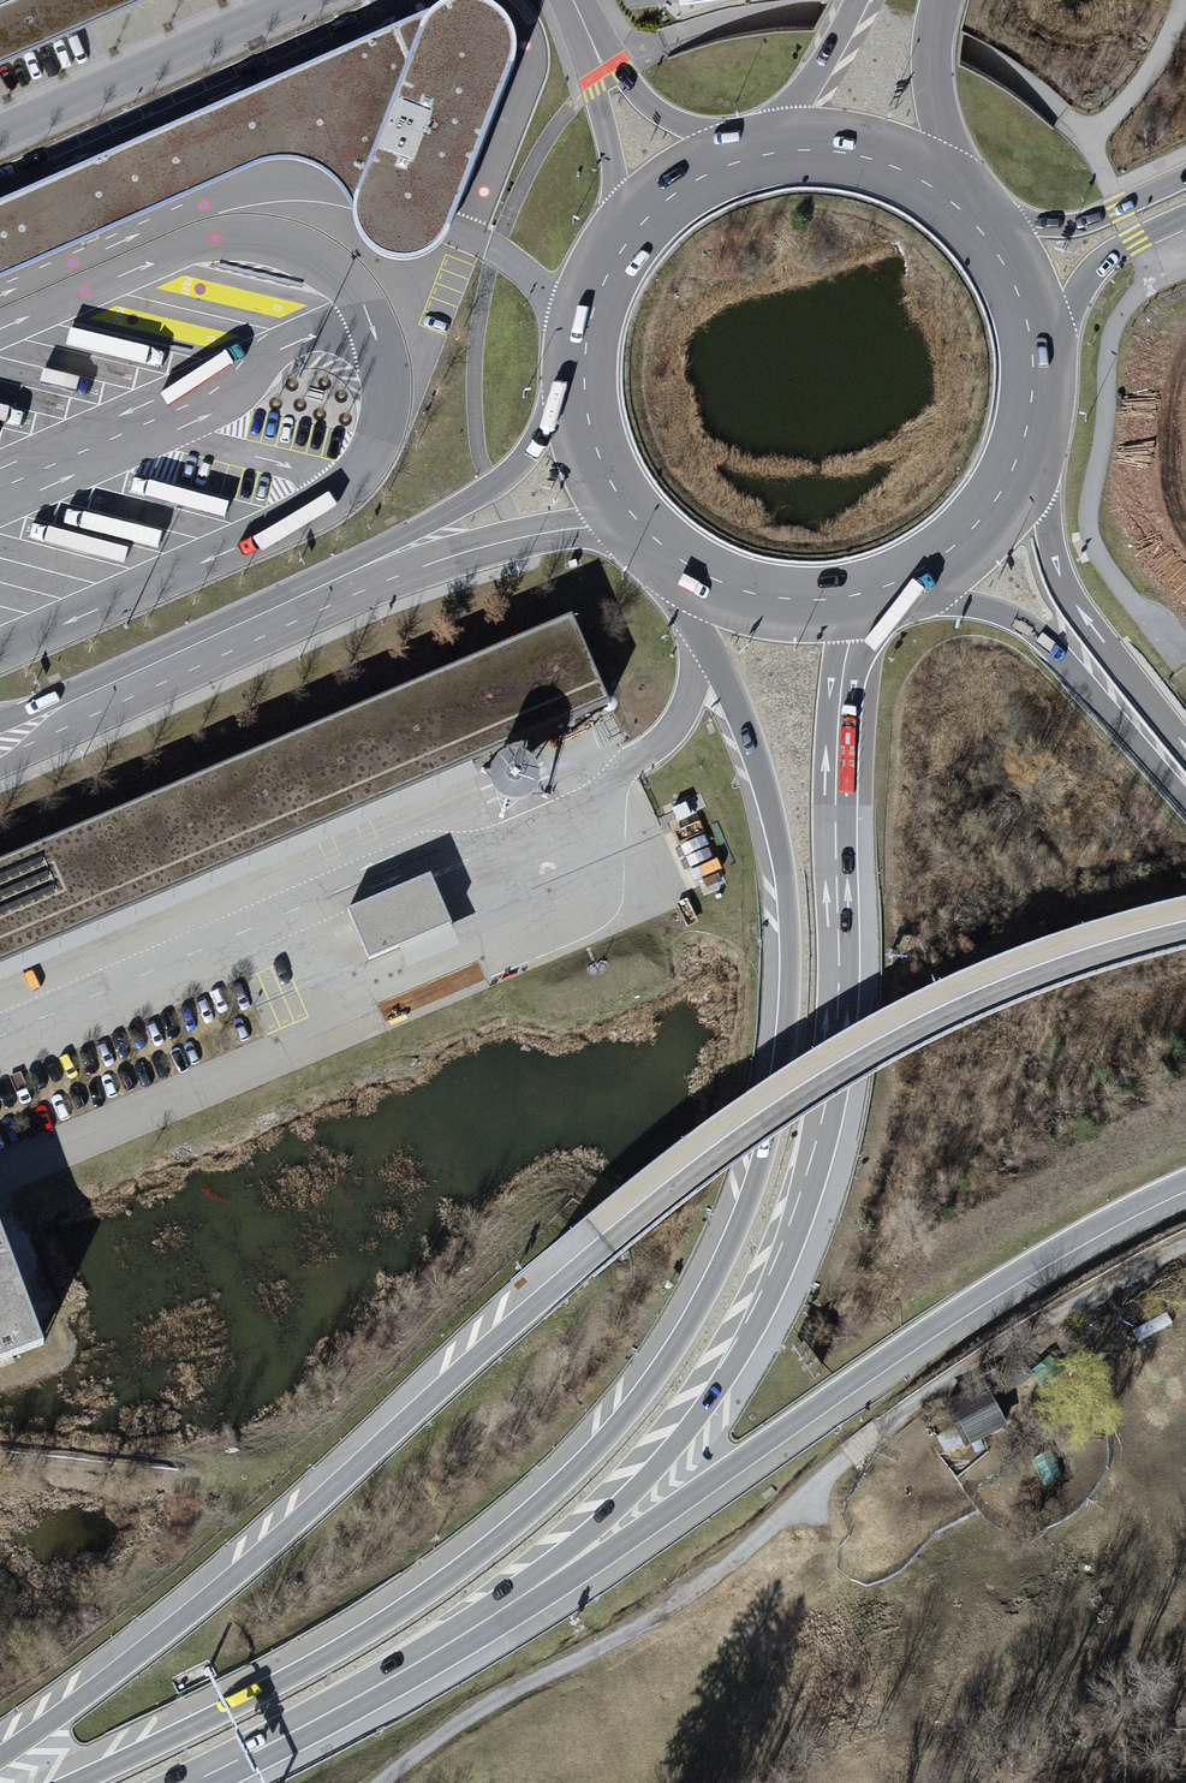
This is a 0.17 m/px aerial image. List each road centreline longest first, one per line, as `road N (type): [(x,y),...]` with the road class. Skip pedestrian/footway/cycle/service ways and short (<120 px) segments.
road 1 (motorway): [(670,569),(765,795),(787,926),(787,1011),(769,1127),(718,1267),(621,1421),(490,1545),(336,1650),(71,1782)]
road 2 (trunk): [(1185,923),(992,987),(859,1053),(768,1110),(603,1237),(253,1557),(0,1752)]
road 3 (motorway): [(248,1755),(475,1616),(574,1542),(654,1465),(732,1359),(790,1242),(838,1074),(842,721),(860,609)]
road 4 (track): [(403,1782),(475,1722),(691,1608),(972,1367),(1106,1288),(1185,1254)]
road 5 (trunk): [(554,1584),(1007,1282),(1185,1185)]
road 6 (primary): [(572,377),(535,446),(496,484),(280,616)]
road 7 (trunk): [(902,596),(984,605),(1035,630),(1185,802)]
road 8 (primary): [(280,616),(479,548),(623,523)]
road 9 (motorway): [(248,1755),(554,1584)]
road 10 (trunk): [(1185,747),(1066,593),(1049,547),(1037,448)]
road 11 (residential): [(0,131),(300,0)]
road 12 (primary): [(280,616),(0,740)]
road 13 (primary): [(671,185),(603,260),(578,323),(572,377)]
road 14 (residential): [(671,185),(607,80),(577,0)]
road 15 (primary): [(902,596),(989,534),(1037,448)]
road 16 (primary): [(670,569),(761,610),(860,609)]
road 17 (primary): [(957,191),(934,86),(942,0)]
road 18 (primary): [(957,191),(869,148),(781,142)]
road 19 (unclassified): [(1026,278),(1185,195)]
road 20 (primary): [(1037,448),(1045,345),(1026,278)]
road 21 (primary): [(859,0),(781,142)]
road 22 (primary): [(572,377),(588,463),(623,523)]

